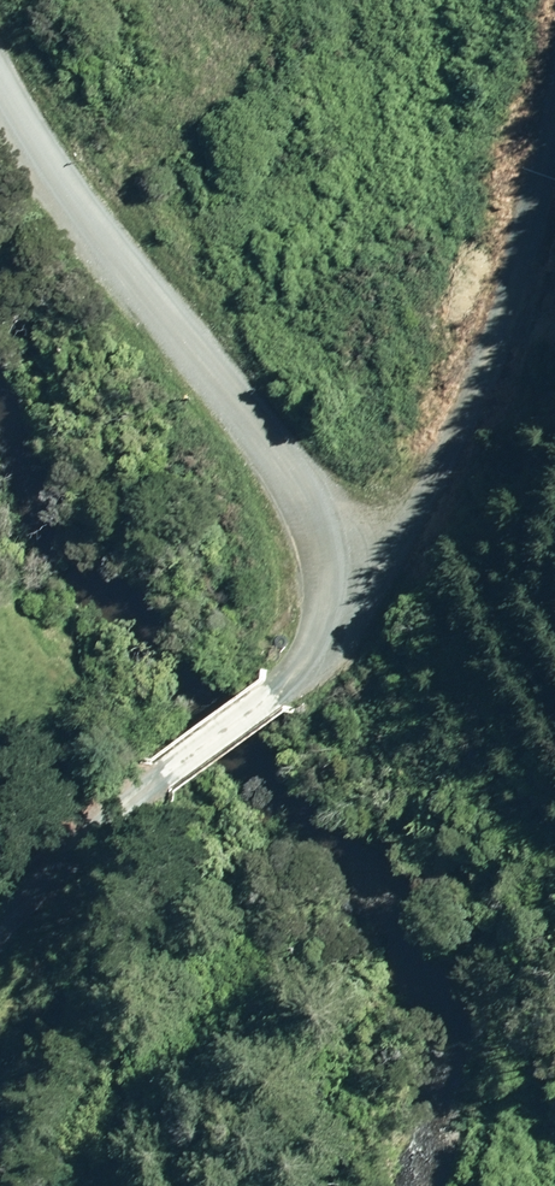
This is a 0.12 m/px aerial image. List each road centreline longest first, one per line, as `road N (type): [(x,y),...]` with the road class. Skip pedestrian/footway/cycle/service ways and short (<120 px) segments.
road 1 (unclassified): [(0,906),(279,692),(303,619),(280,515),(205,402),(0,137)]
road 2 (track): [(292,567),(396,504),(459,424),(554,144)]

